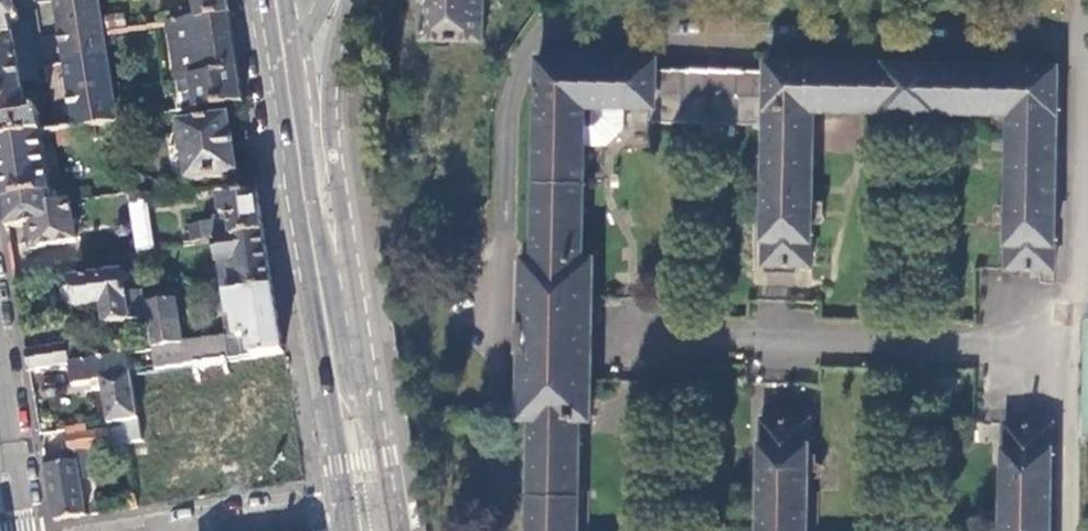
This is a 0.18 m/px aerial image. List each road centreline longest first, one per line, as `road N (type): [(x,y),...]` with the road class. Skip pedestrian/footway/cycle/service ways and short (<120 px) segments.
road 1 (secondary): [(290,128),(293,202),(344,507)]
road 2 (secondary): [(347,306),(348,217),(331,73),(349,0)]
road 3 (secondary): [(378,501),(347,306)]
road 4 (secondary): [(347,306),(290,128)]
road 5 (residential): [(0,354),(30,530)]
road 6 (unclassified): [(344,507),(185,530)]
road 7 (secondary): [(324,0),(299,60),(290,128)]
road 8 (secondary): [(290,128),(269,0)]

